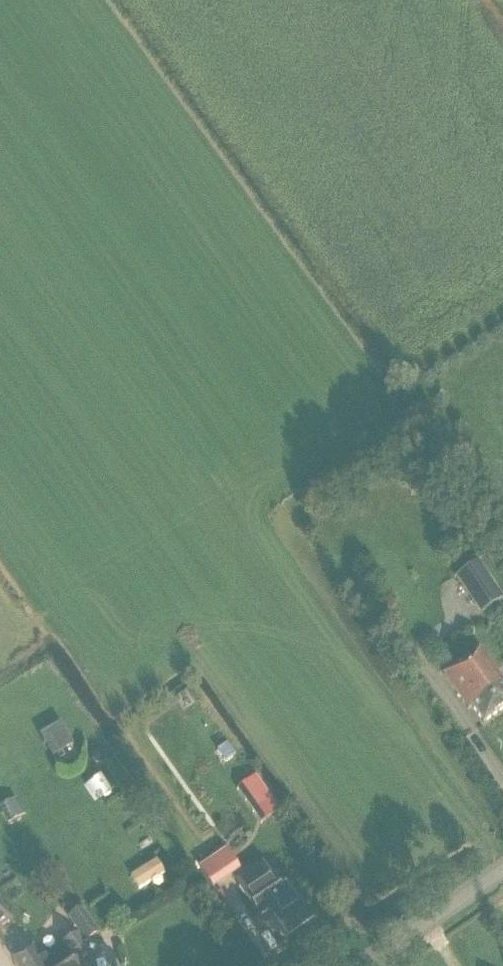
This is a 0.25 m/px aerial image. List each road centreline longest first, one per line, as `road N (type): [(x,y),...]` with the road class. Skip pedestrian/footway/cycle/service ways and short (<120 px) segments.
road 1 (tertiary): [(374,965),(502,880)]

